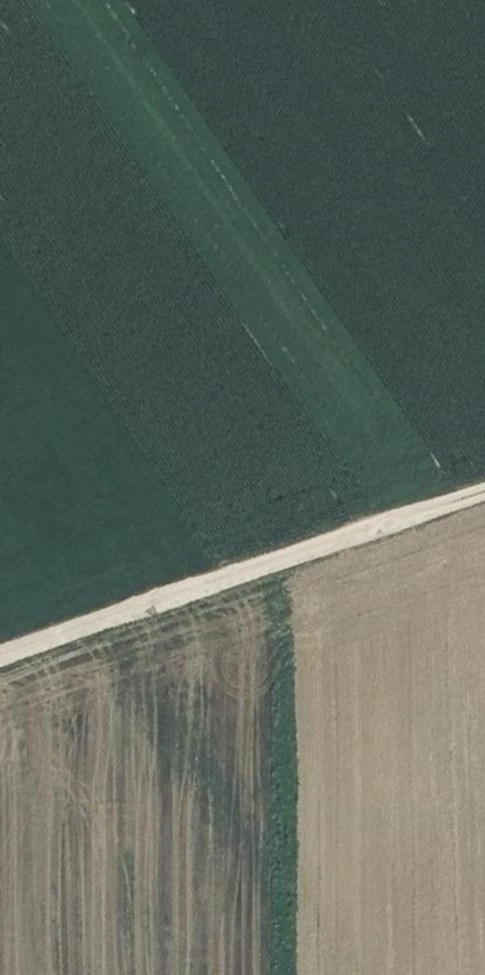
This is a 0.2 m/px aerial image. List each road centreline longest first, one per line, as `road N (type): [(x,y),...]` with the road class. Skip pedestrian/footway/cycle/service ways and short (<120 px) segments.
road 1 (track): [(0,655),(484,492)]

